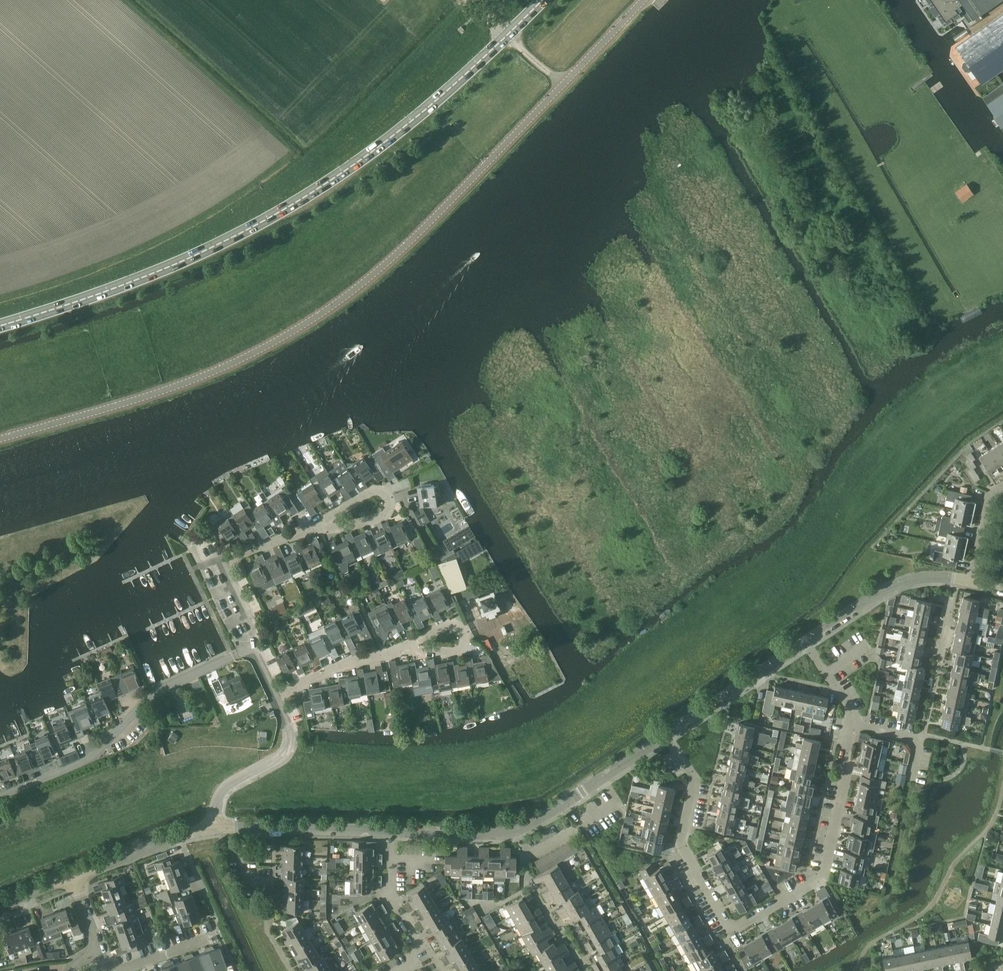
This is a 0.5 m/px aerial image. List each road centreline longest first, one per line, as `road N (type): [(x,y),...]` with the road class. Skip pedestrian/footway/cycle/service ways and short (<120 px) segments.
road 1 (tertiary): [(0,440),(190,382),(287,338),(352,294),(641,0)]
road 2 (secondary): [(0,325),(175,264),(298,201),(424,111),(542,0)]
road 3 (residential): [(665,738),(694,779),(681,844),(730,929),(824,874),(854,725)]
road 4 (residential): [(0,796),(90,760),(152,694),(253,649)]
road 5 (track): [(818,516),(903,407),(980,355),(1002,360)]
road 6 (residential): [(253,649),(253,630),(221,562),(323,524)]
road 7 (tertiary): [(806,642),(914,579),(974,579)]
road 8 (tertiary): [(214,829),(390,833)]
road 9 (tertiary): [(518,833),(665,738)]
road 10 (tertiary): [(665,738),(806,642)]
road 11 (unclassified): [(214,829),(228,785),(280,758),(289,738),(277,696)]
road 12 (residential): [(396,970),(419,944),(391,897),(390,833)]
road 13 (tertiary): [(74,879),(214,829)]
road 14 (residential): [(954,596),(921,740)]
road 15 (residential): [(277,696),(342,664),(407,647)]
road 16 (residential): [(323,524),(386,517),(390,499),(373,489),(341,507)]
road 17 (tertiary): [(390,833),(518,833)]

